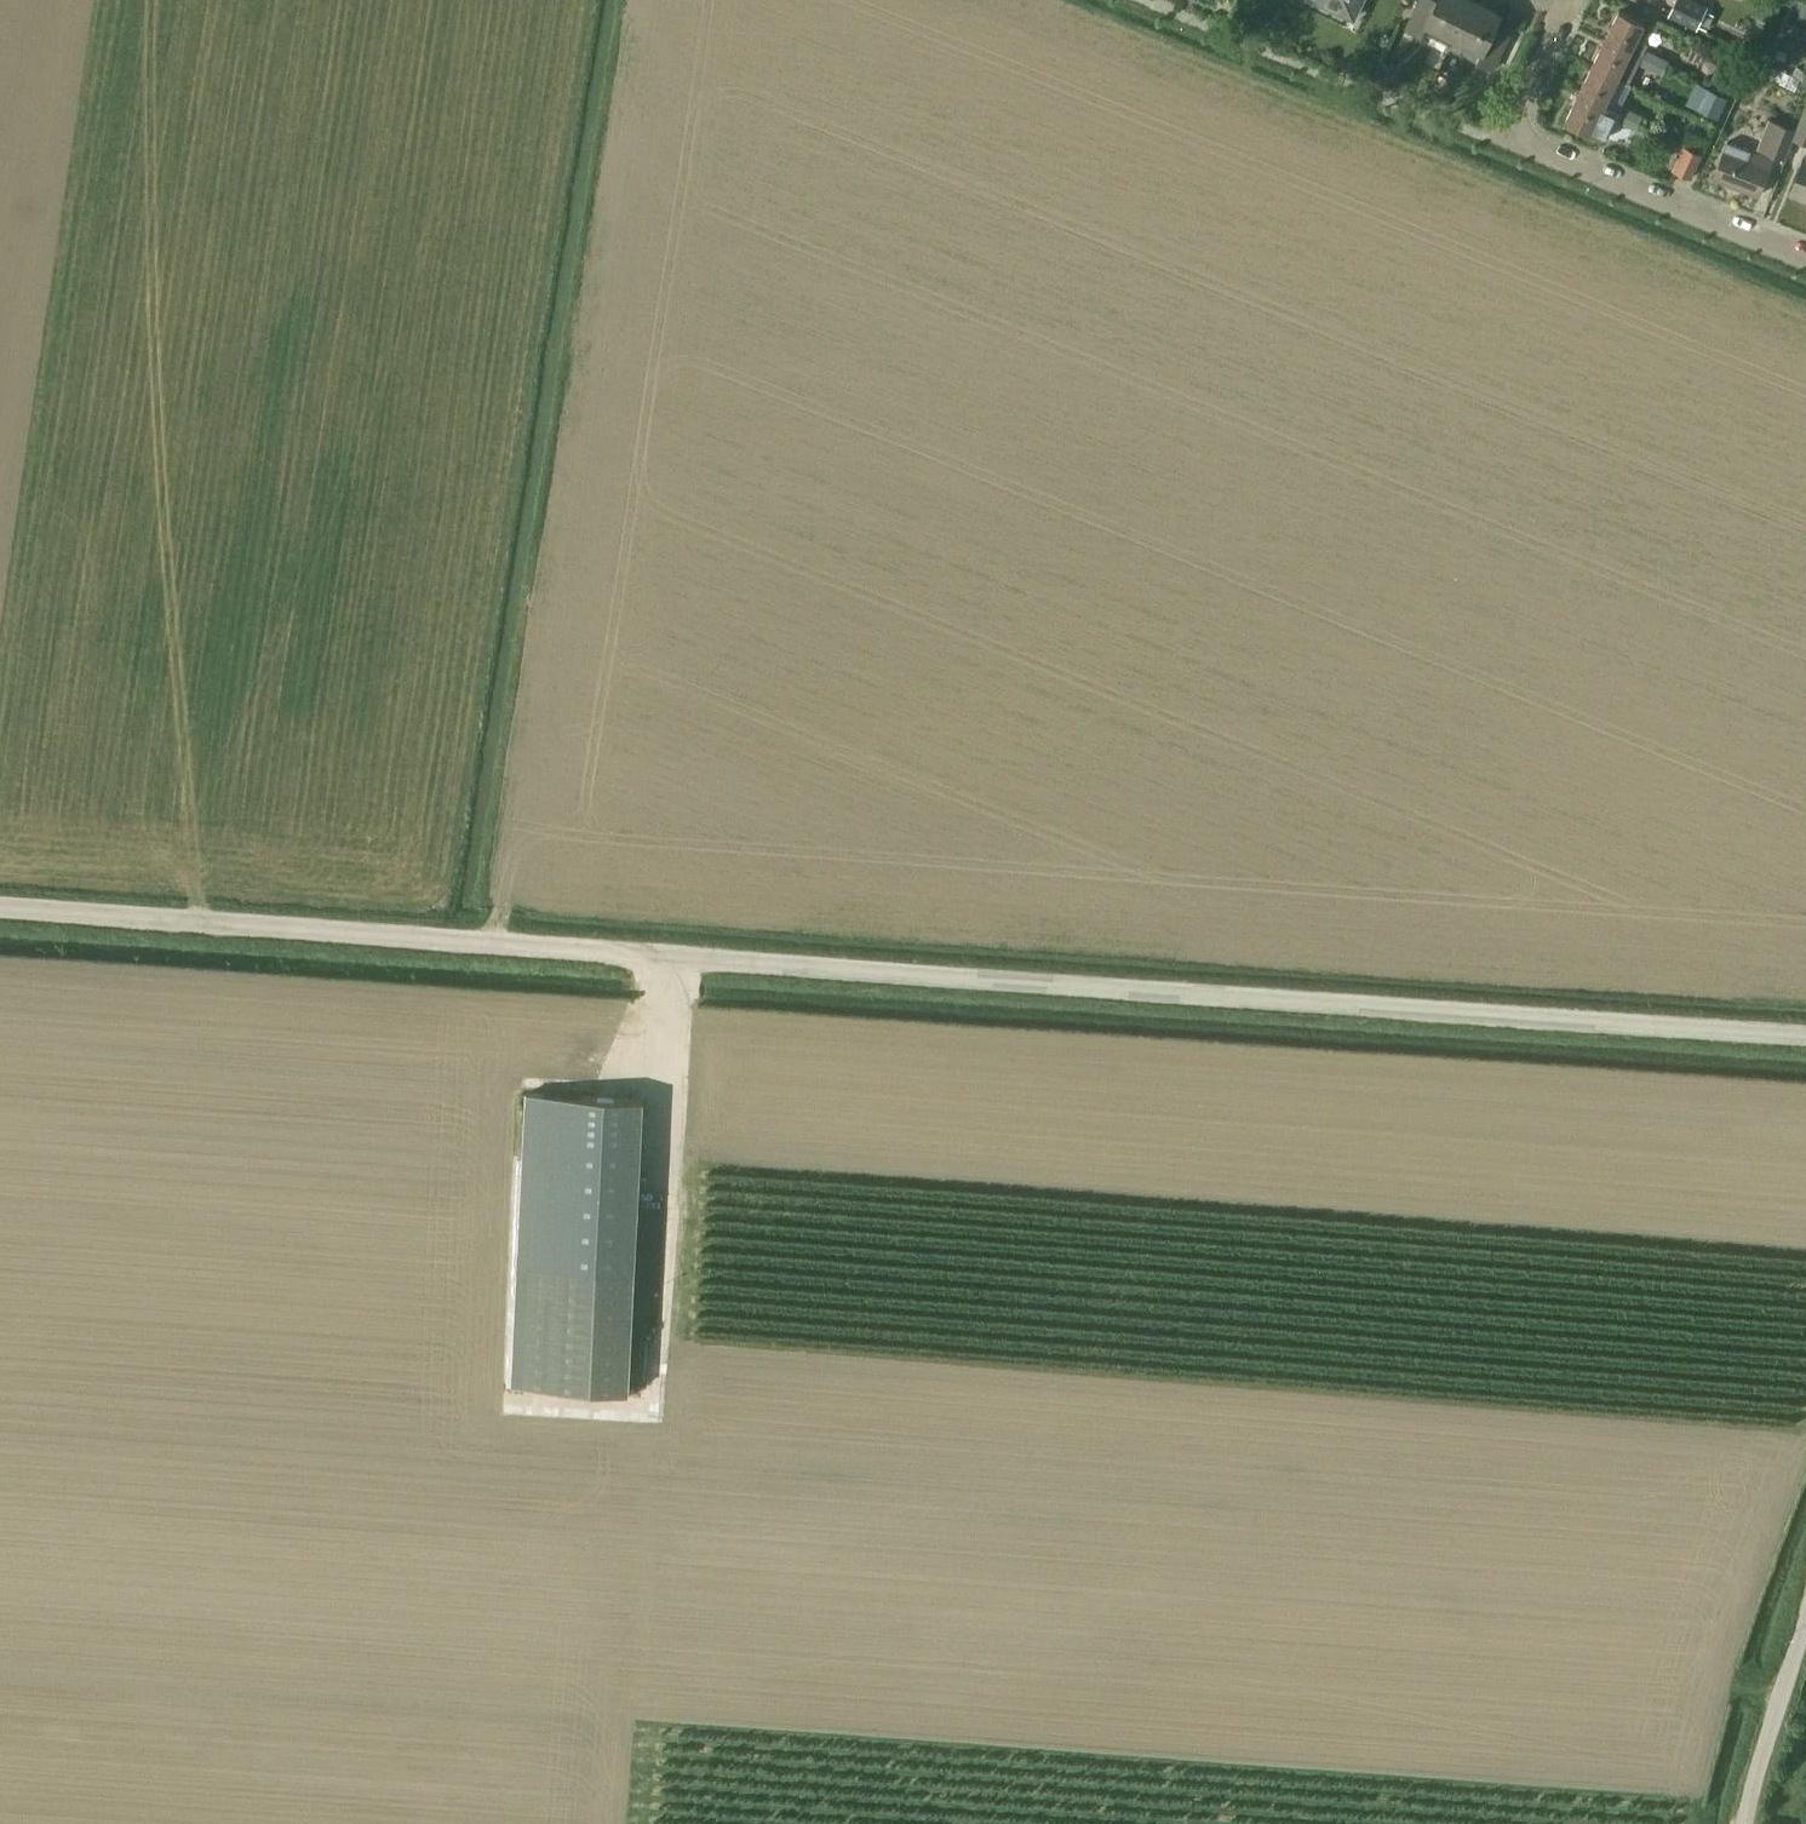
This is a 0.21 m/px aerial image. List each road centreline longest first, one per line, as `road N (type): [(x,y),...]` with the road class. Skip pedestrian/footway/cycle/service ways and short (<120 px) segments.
road 1 (unclassified): [(1805,1037),(0,908)]
road 2 (residential): [(1805,252),(1511,135),(1569,6)]
road 3 (unclassified): [(1805,1614),(1748,1823)]

